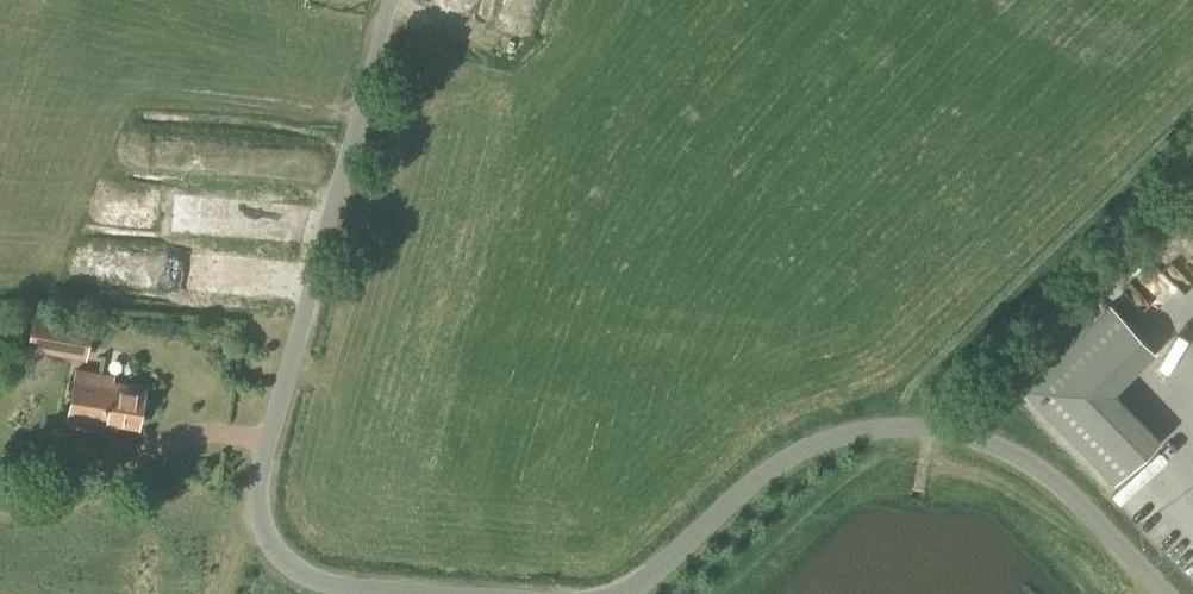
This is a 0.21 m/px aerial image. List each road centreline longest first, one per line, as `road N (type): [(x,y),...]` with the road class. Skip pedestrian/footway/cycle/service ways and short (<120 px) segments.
road 1 (unclassified): [(626,593),(769,470),(841,436),(932,429),(1001,448),(1062,486),(1164,593)]
road 2 (unclassified): [(260,473),(394,0)]
road 3 (unclassified): [(260,473),(257,515),(271,553),(299,577),(329,588),(429,593)]

